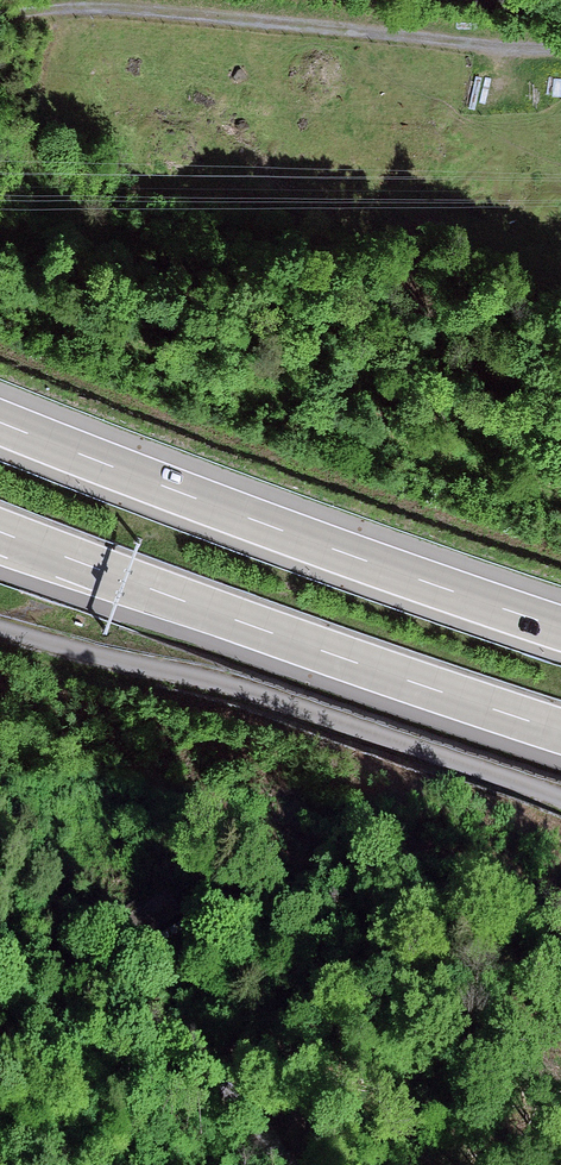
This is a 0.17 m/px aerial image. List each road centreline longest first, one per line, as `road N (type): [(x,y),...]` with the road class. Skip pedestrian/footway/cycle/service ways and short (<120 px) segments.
road 1 (motorway): [(560,627),(0,421)]
road 2 (motorway): [(0,532),(560,732)]
road 3 (unclassified): [(560,798),(249,691),(0,628)]
road 4 (unclassified): [(287,1164),(249,1106),(135,1013),(0,929)]

